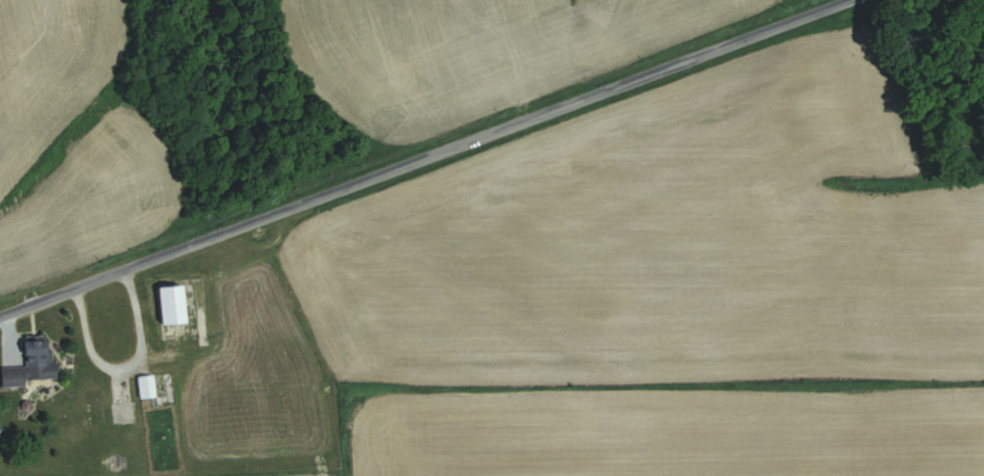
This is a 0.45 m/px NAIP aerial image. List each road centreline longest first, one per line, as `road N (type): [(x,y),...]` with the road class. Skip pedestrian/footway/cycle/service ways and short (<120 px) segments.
road 1 (residential): [(0,305),(823,0)]
road 2 (residential): [(73,278),(95,351),(111,360),(132,356),(138,337),(124,260)]

